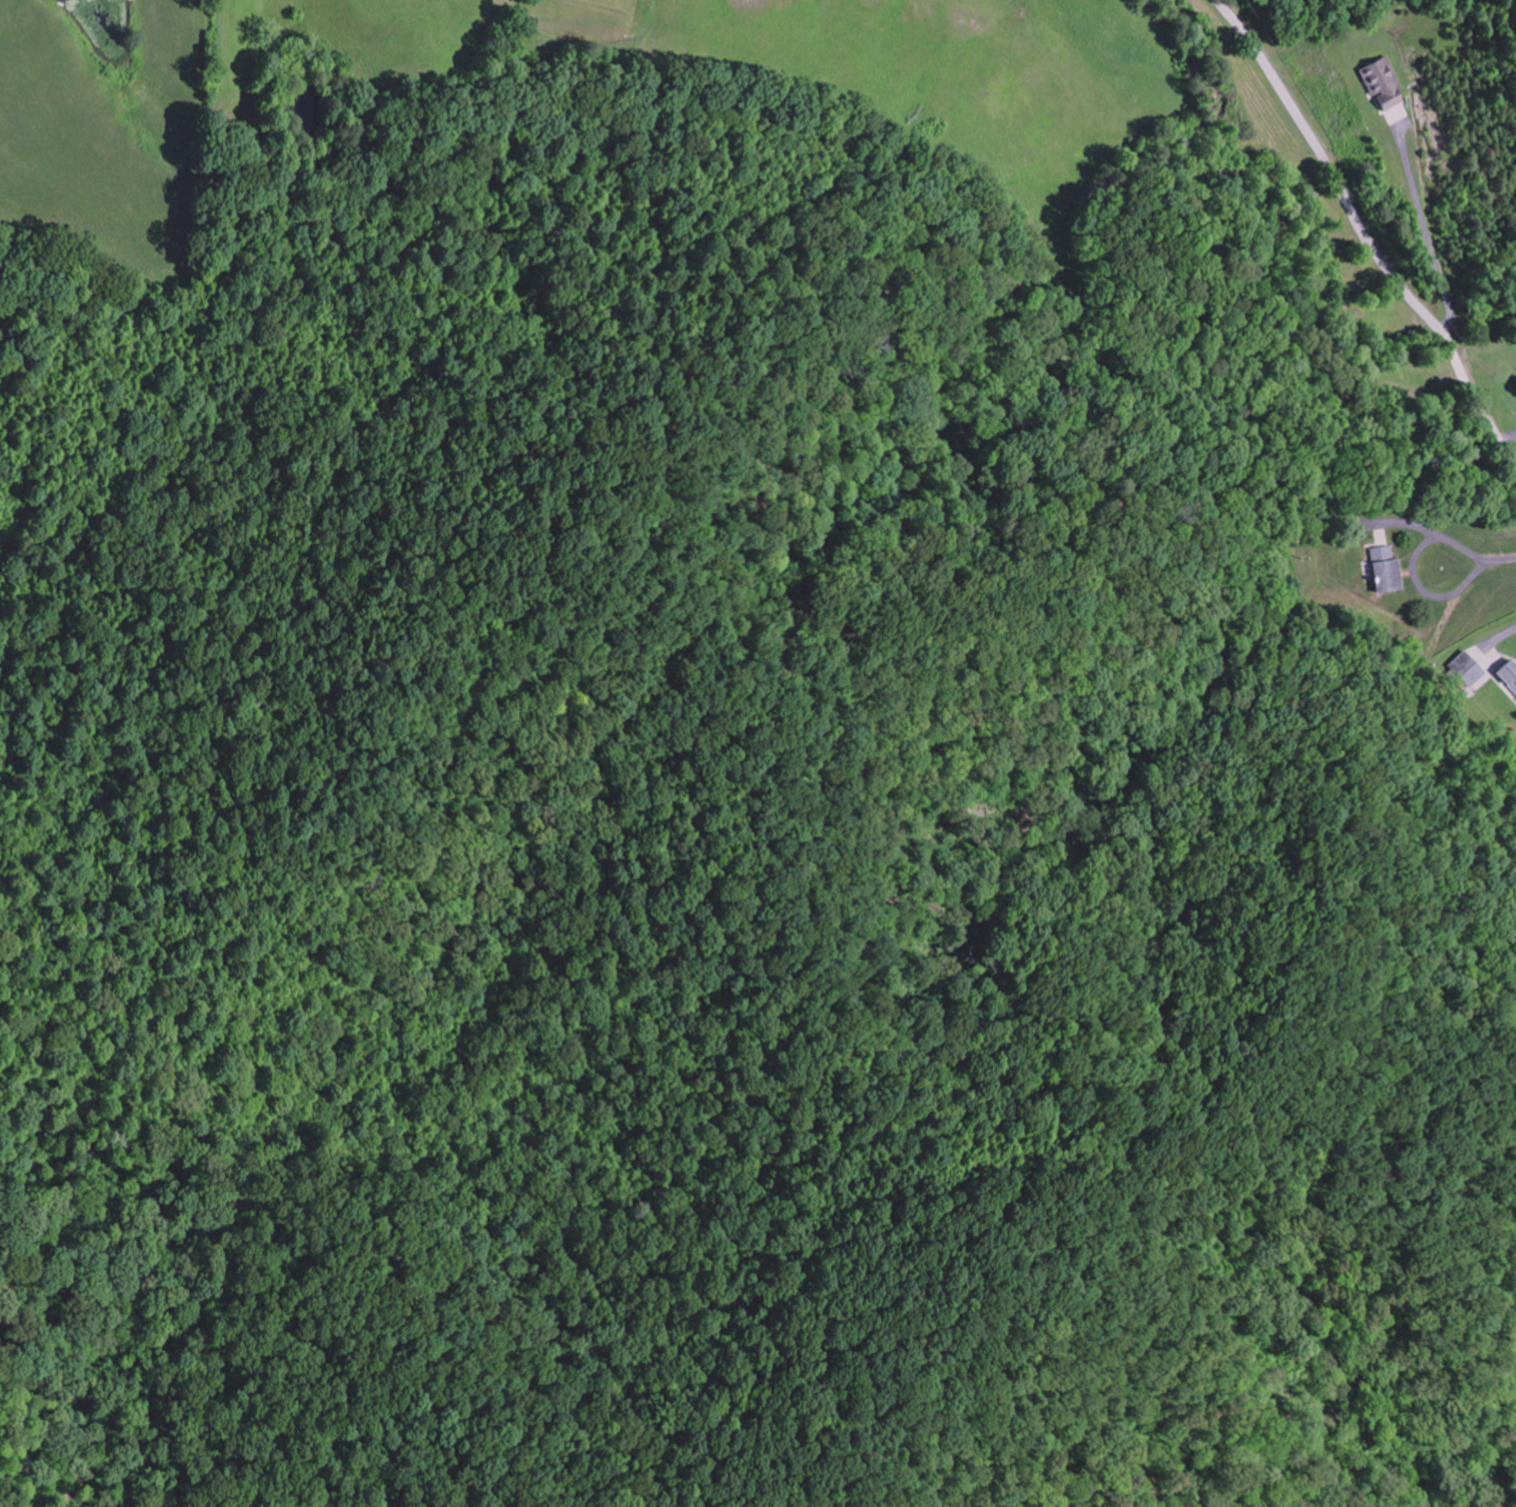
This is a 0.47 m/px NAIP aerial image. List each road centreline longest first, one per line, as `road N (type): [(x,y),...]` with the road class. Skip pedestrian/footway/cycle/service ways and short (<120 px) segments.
road 1 (residential): [(1515,468),(1435,323),(1378,256),(1317,144),(1217,0)]

